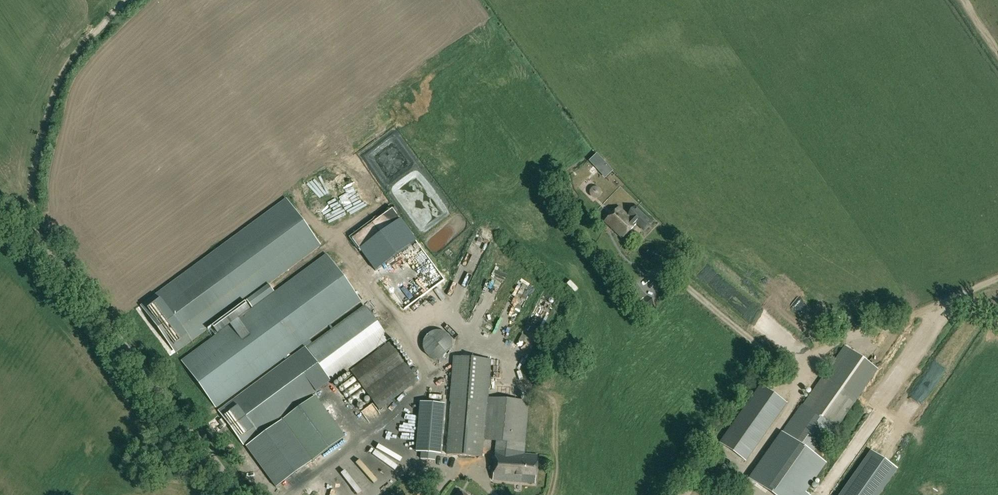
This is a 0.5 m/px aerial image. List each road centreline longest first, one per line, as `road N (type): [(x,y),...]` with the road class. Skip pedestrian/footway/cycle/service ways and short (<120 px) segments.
road 1 (residential): [(240,494),(69,276),(0,220)]
road 2 (track): [(126,0),(57,81),(27,238)]

